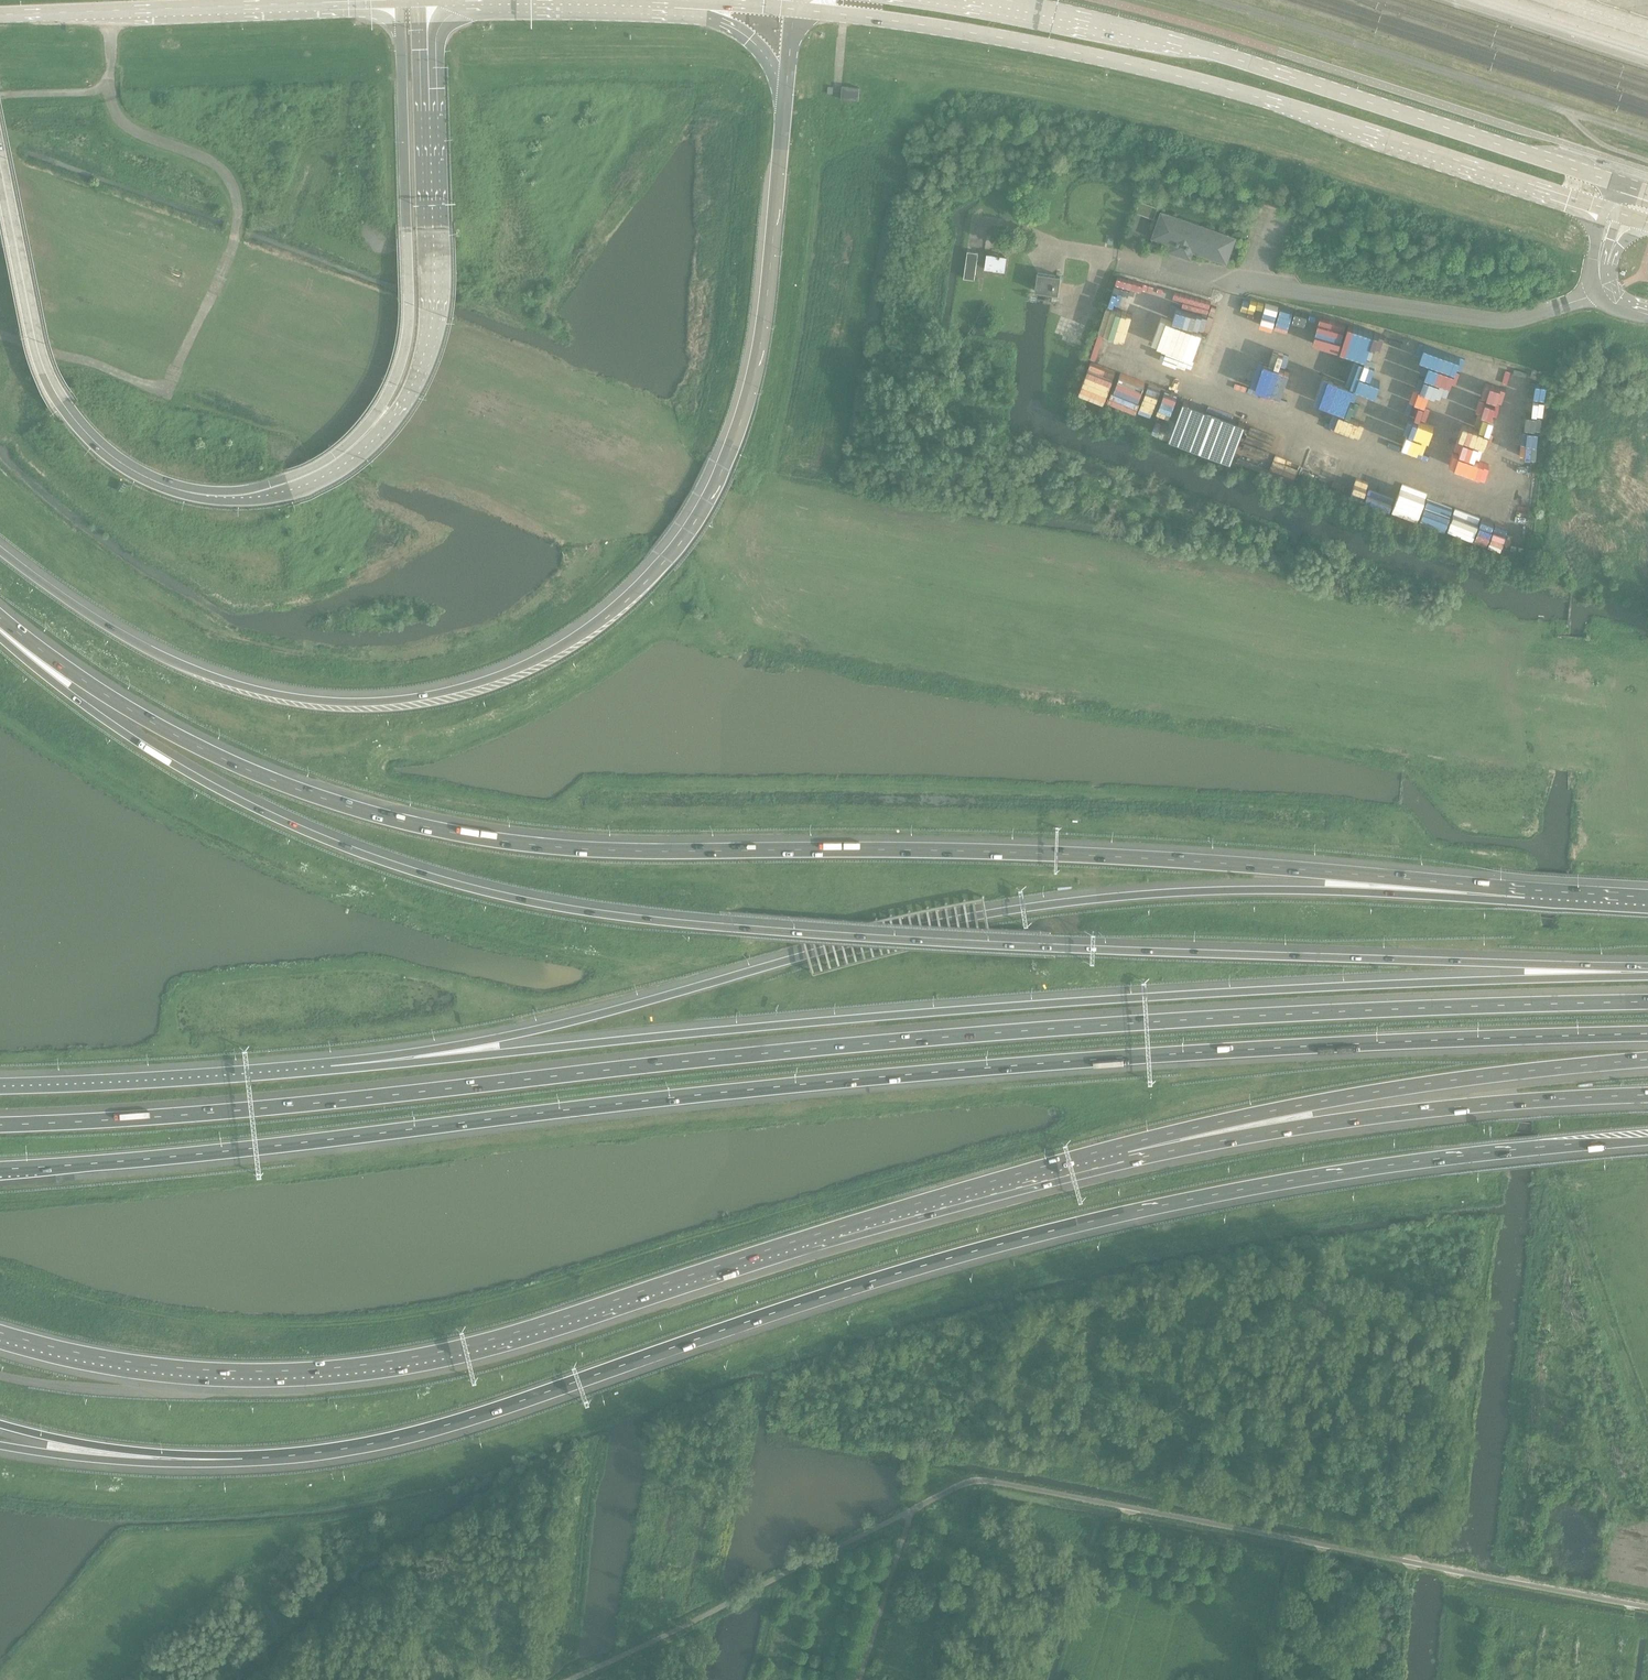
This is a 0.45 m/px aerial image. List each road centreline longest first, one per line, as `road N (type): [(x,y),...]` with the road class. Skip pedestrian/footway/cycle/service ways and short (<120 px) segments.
road 1 (motorway): [(1647,974),(914,940),(558,908),(424,878),(307,832),(156,755),(0,639)]
road 2 (motorway): [(0,1172),(836,1082),(1404,1041),(1647,1036)]
road 3 (motorway): [(1647,1002),(1071,1022),(275,1106),(0,1121)]
road 4 (motorway): [(1528,896),(1423,878),(1154,860),(558,846),(363,815),(158,729),(0,616)]
road 5 (motorway): [(260,1463),(433,1431),(745,1324),(1088,1222),(1387,1166),(1647,1140)]
road 6 (motorway): [(1647,974),(957,1010),(332,1066)]
road 7 (motorway): [(784,112),(755,380),(727,461),(667,558),(583,639),(503,677),(430,696),(286,699),(228,683),(82,613),(0,550)]
road 8 (motorway): [(1528,896),(1269,892),(1052,903),(879,939),(680,995),(332,1066)]
road 9 (motorway): [(0,1335),(128,1366),(216,1375),(370,1370),(486,1344),(1127,1151)]
road 10 (secondary): [(796,10),(1114,60),(1615,212)]
road 11 (secondary): [(1623,185),(1193,46),(1004,0)]
road 12 (tertiary): [(372,431),(312,476),(249,496),(180,490),(103,453),(43,365),(0,165)]
road 13 (motorway): [(1127,1151),(1223,1121),(1364,1094),(1647,1060)]
road 14 (motorway): [(1127,1151),(1477,1105),(1647,1096)]
road 15 (unclassified): [(1604,291),(1491,320),(1120,255)]
road 16 (tertiary): [(372,431),(415,379),(432,313),(428,0)]
road 17 (tertiary): [(396,0),(408,319),(372,431)]
road 18 (secondary): [(0,17),(394,0)]
road 19 (motorway): [(332,1066),(0,1086)]
road 20 (motorway): [(0,1424),(128,1452),(260,1463)]
road 21 (motorway): [(0,1445),(109,1462),(260,1463)]
road 22 (motorway): [(671,0),(754,40),(784,112)]
road 23 (secondary): [(673,0),(796,10)]

